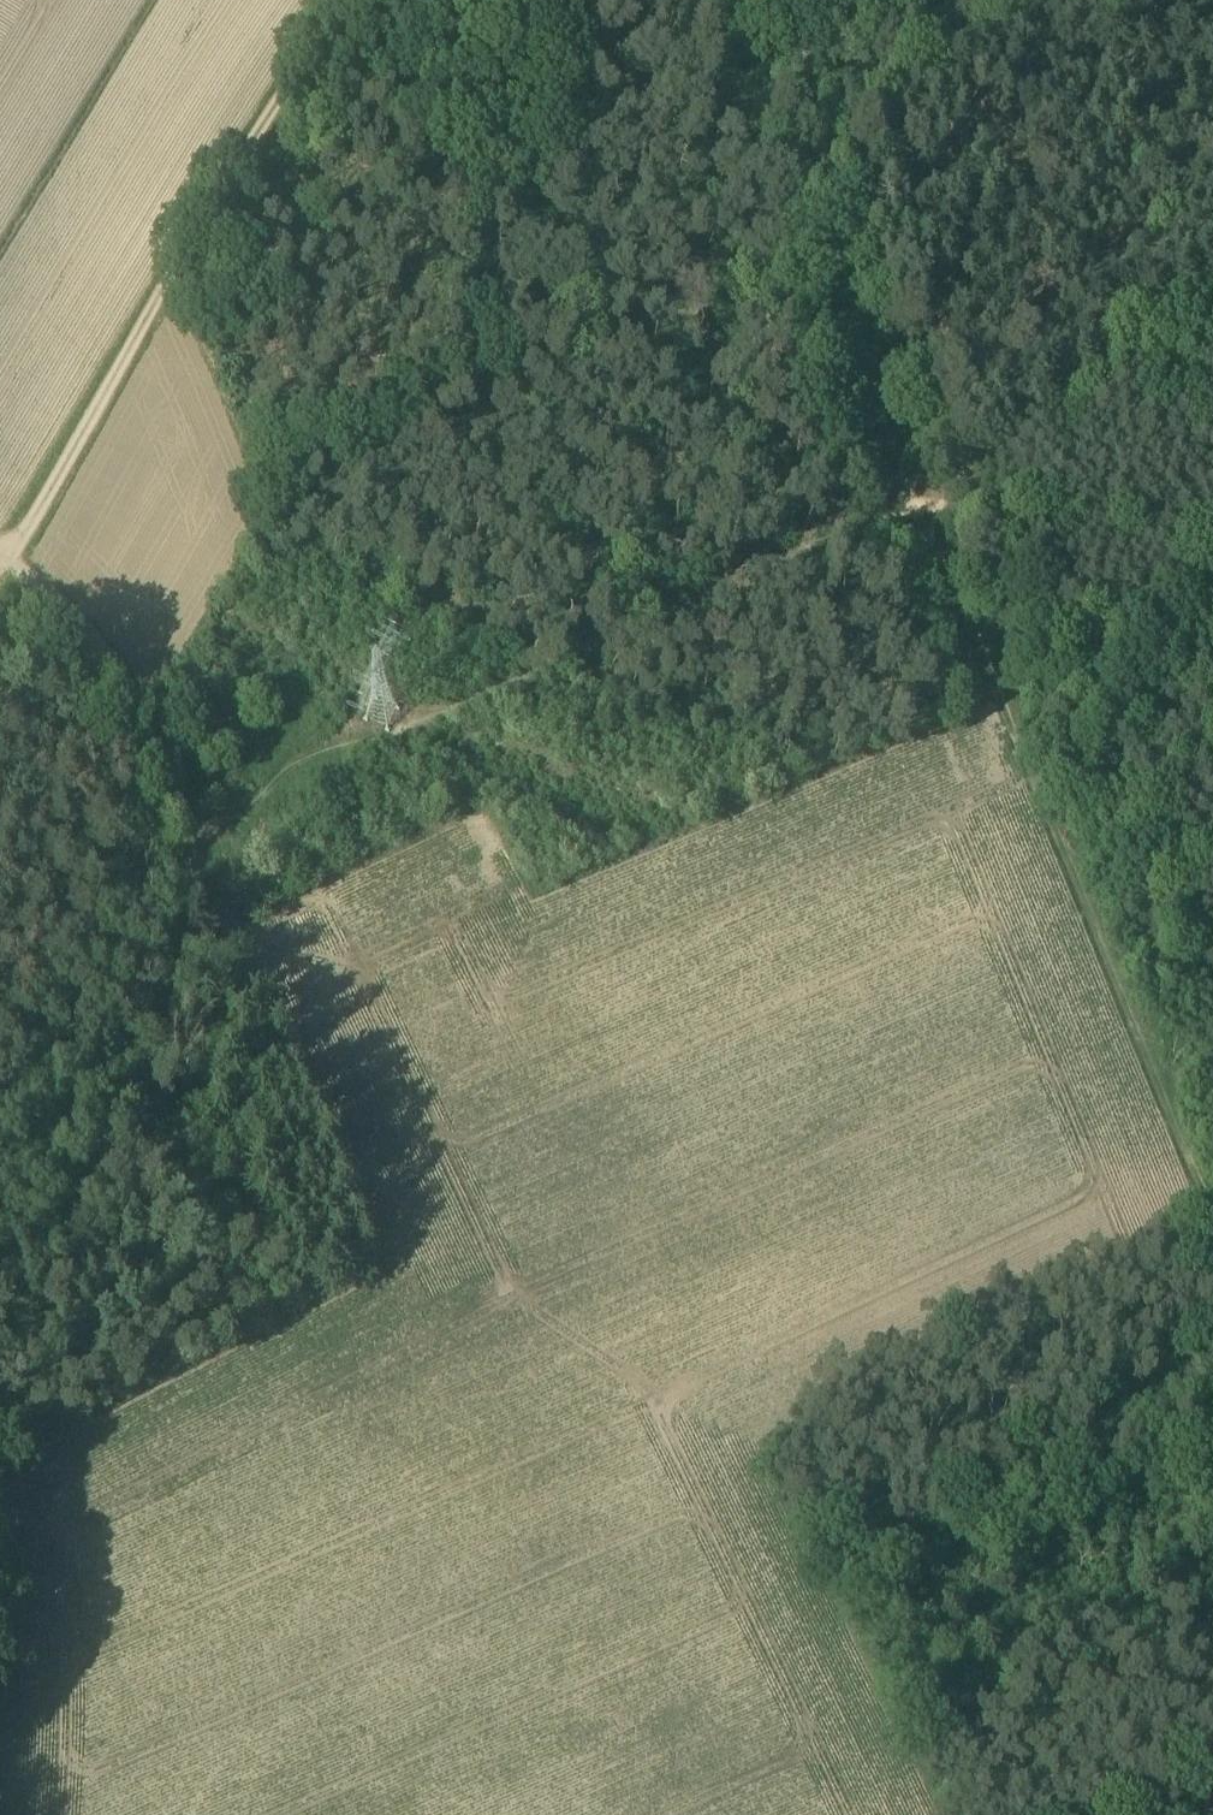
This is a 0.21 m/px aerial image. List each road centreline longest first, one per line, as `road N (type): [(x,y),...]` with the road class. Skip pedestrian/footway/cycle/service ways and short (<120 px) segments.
road 1 (track): [(15,563),(334,0)]
road 2 (track): [(290,1027),(196,807),(81,622),(15,563)]
road 3 (track): [(789,0),(906,502)]

